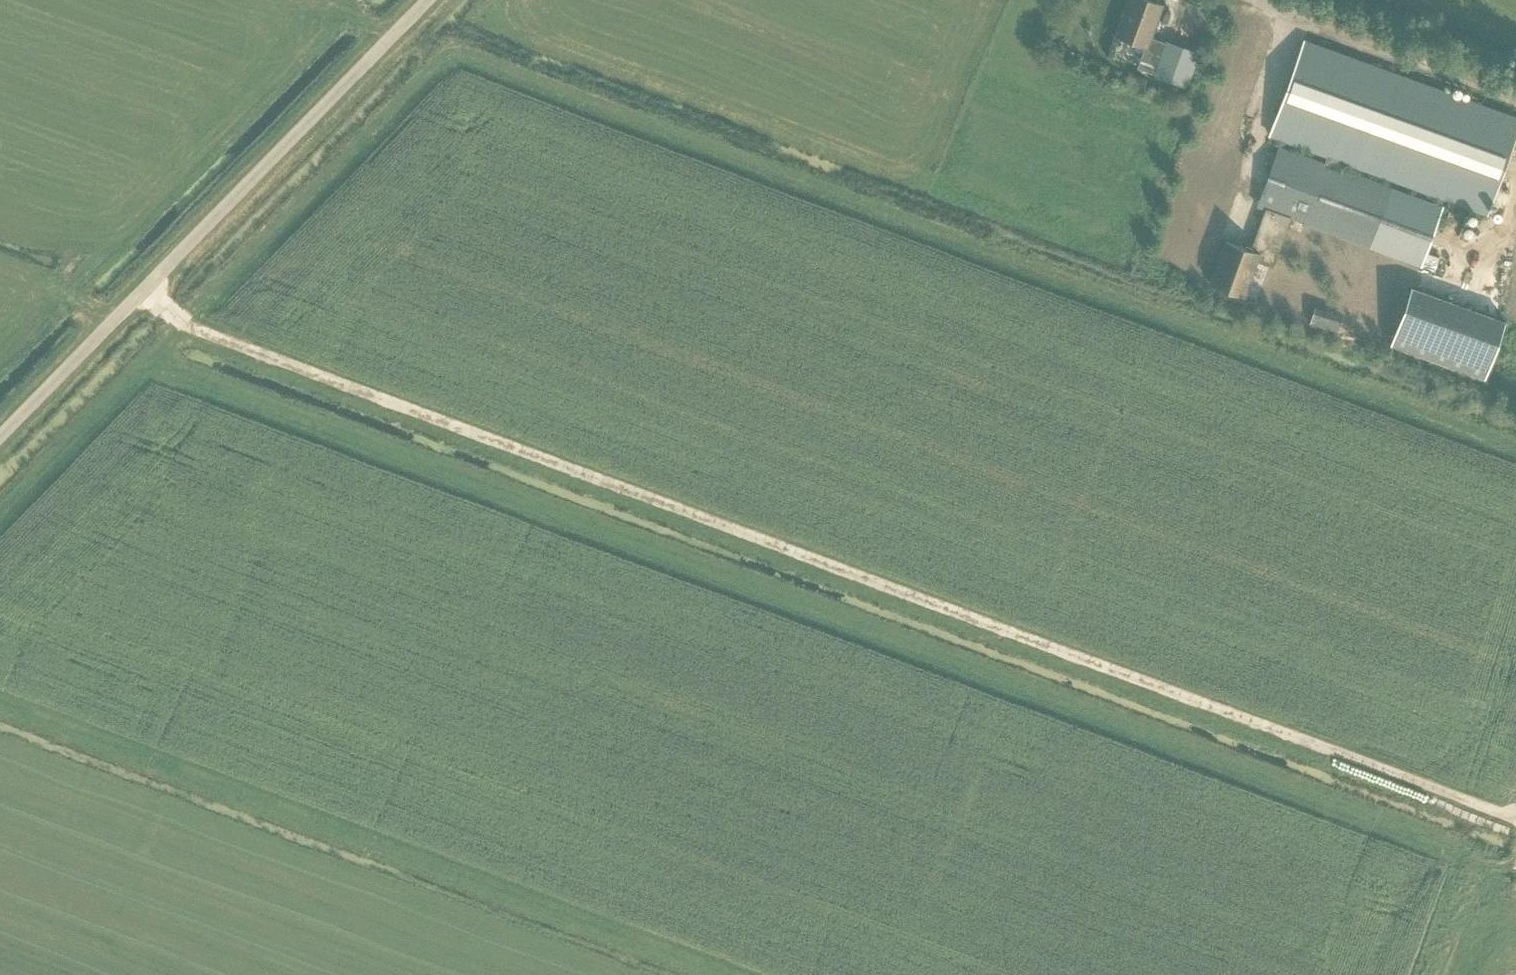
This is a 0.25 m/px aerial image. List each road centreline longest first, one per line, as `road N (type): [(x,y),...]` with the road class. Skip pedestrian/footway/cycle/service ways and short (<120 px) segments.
road 1 (unclassified): [(0,440),(431,0)]

